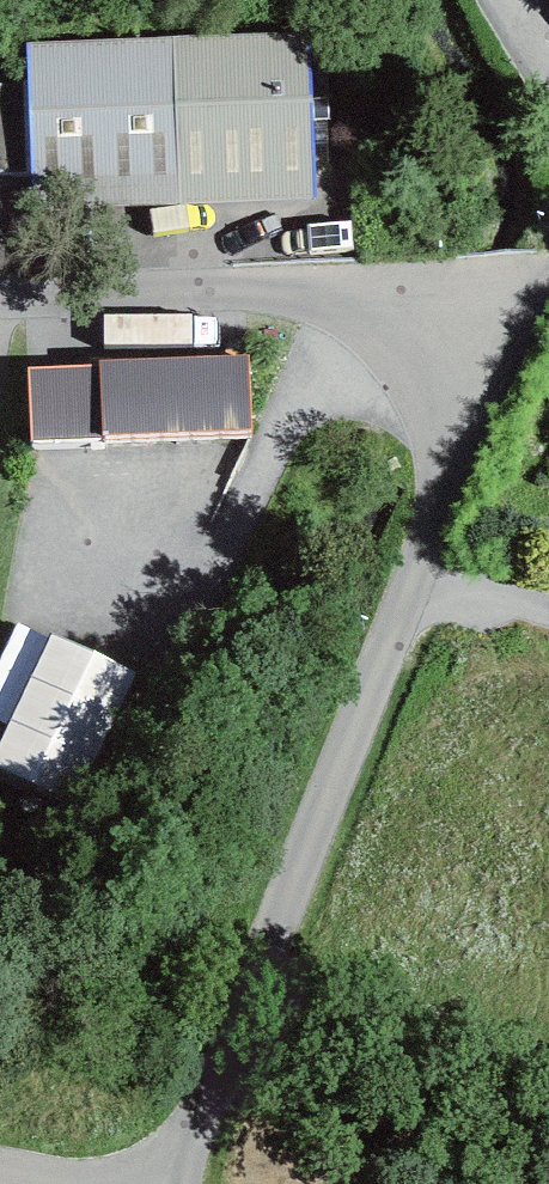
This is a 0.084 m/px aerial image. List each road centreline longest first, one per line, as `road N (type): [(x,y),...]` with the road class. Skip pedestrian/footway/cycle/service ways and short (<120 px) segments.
road 1 (unclassified): [(444,307),(459,447),(174,1183)]
road 2 (residential): [(0,307),(207,292),(444,307)]

